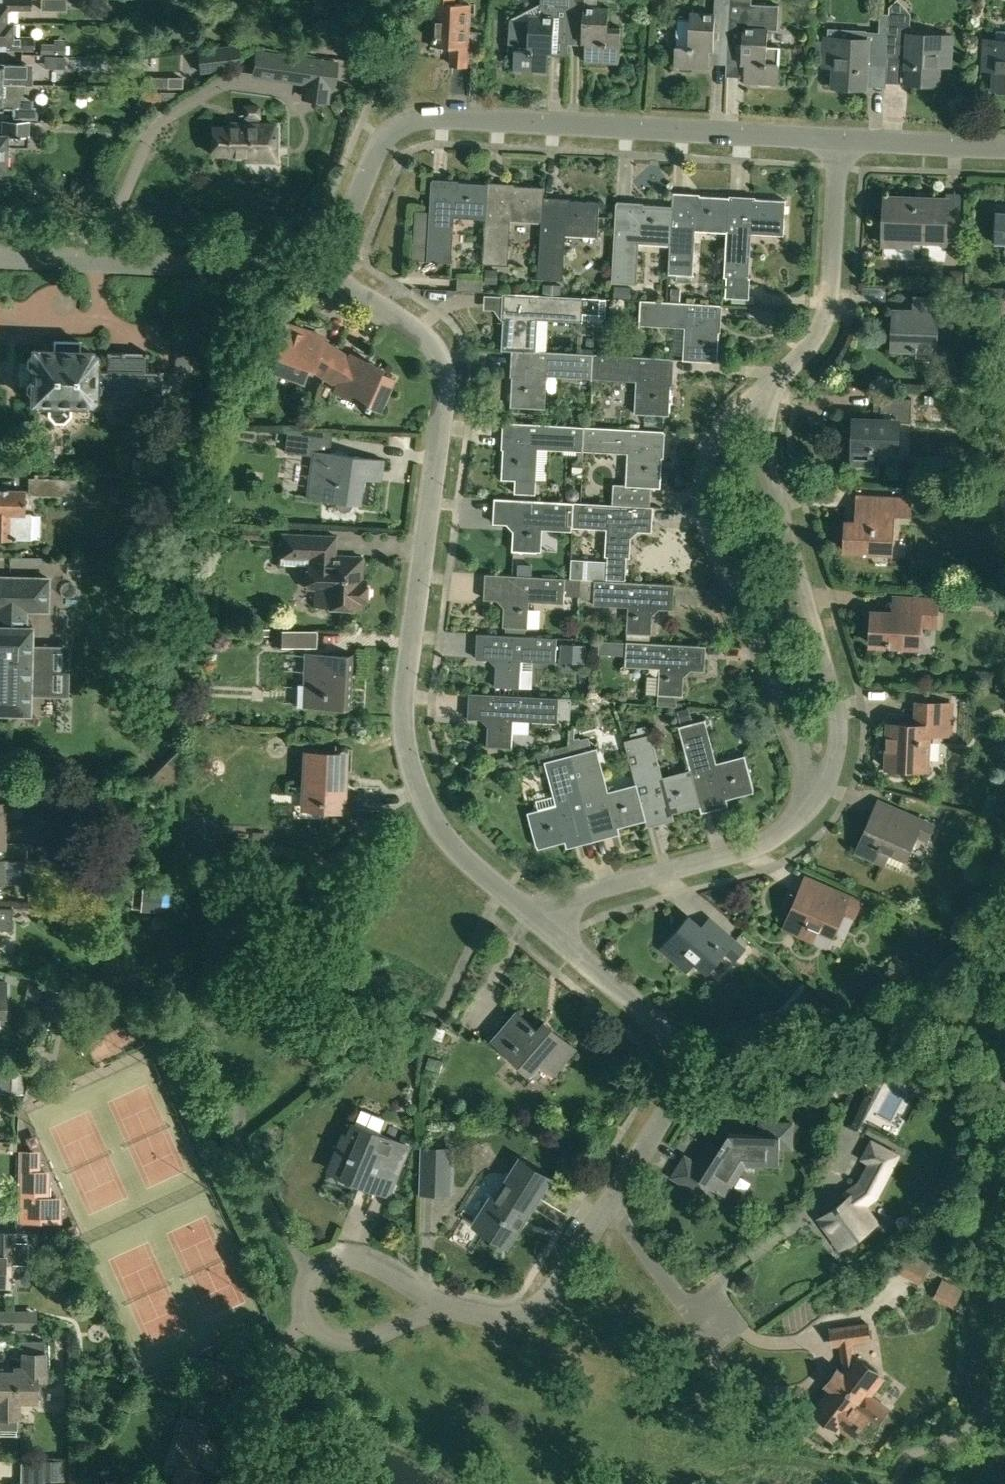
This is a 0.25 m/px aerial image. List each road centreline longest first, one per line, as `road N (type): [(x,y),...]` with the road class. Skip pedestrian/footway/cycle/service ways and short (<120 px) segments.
road 1 (residential): [(316,277),(416,331),(442,361),(445,388),(404,696),(407,760),(439,829),(531,916)]
road 2 (residential): [(838,144),(426,122),(381,141),(316,277)]
road 3 (residential): [(773,389),(730,421),(710,449),(702,505),(803,765),(809,801)]
road 4 (residential): [(773,389),(772,470),(840,722),(828,773),(809,801)]
road 5 (residential): [(531,916),(647,1018),(673,1052),(671,1097),(606,1206)]
road 6 (residential): [(0,260),(316,277)]
road 7 (residential): [(809,801),(766,845),(531,916)]
road 8 (residential): [(838,144),(825,327),(773,389)]
road 9 (residential): [(606,1206),(538,1307),(505,1318),(445,1308)]
road 10 (residential): [(445,1308),(352,1262),(328,1266),(306,1290),(311,1325)]
road 11 (residential): [(311,1325),(276,1352),(246,1412),(226,1483)]
road 12 (residential): [(606,1206),(631,1227),(719,1343)]
road 13 (residential): [(1004,151),(838,144)]
road 14 (residential): [(445,1308),(358,1341),(331,1340),(311,1325)]

